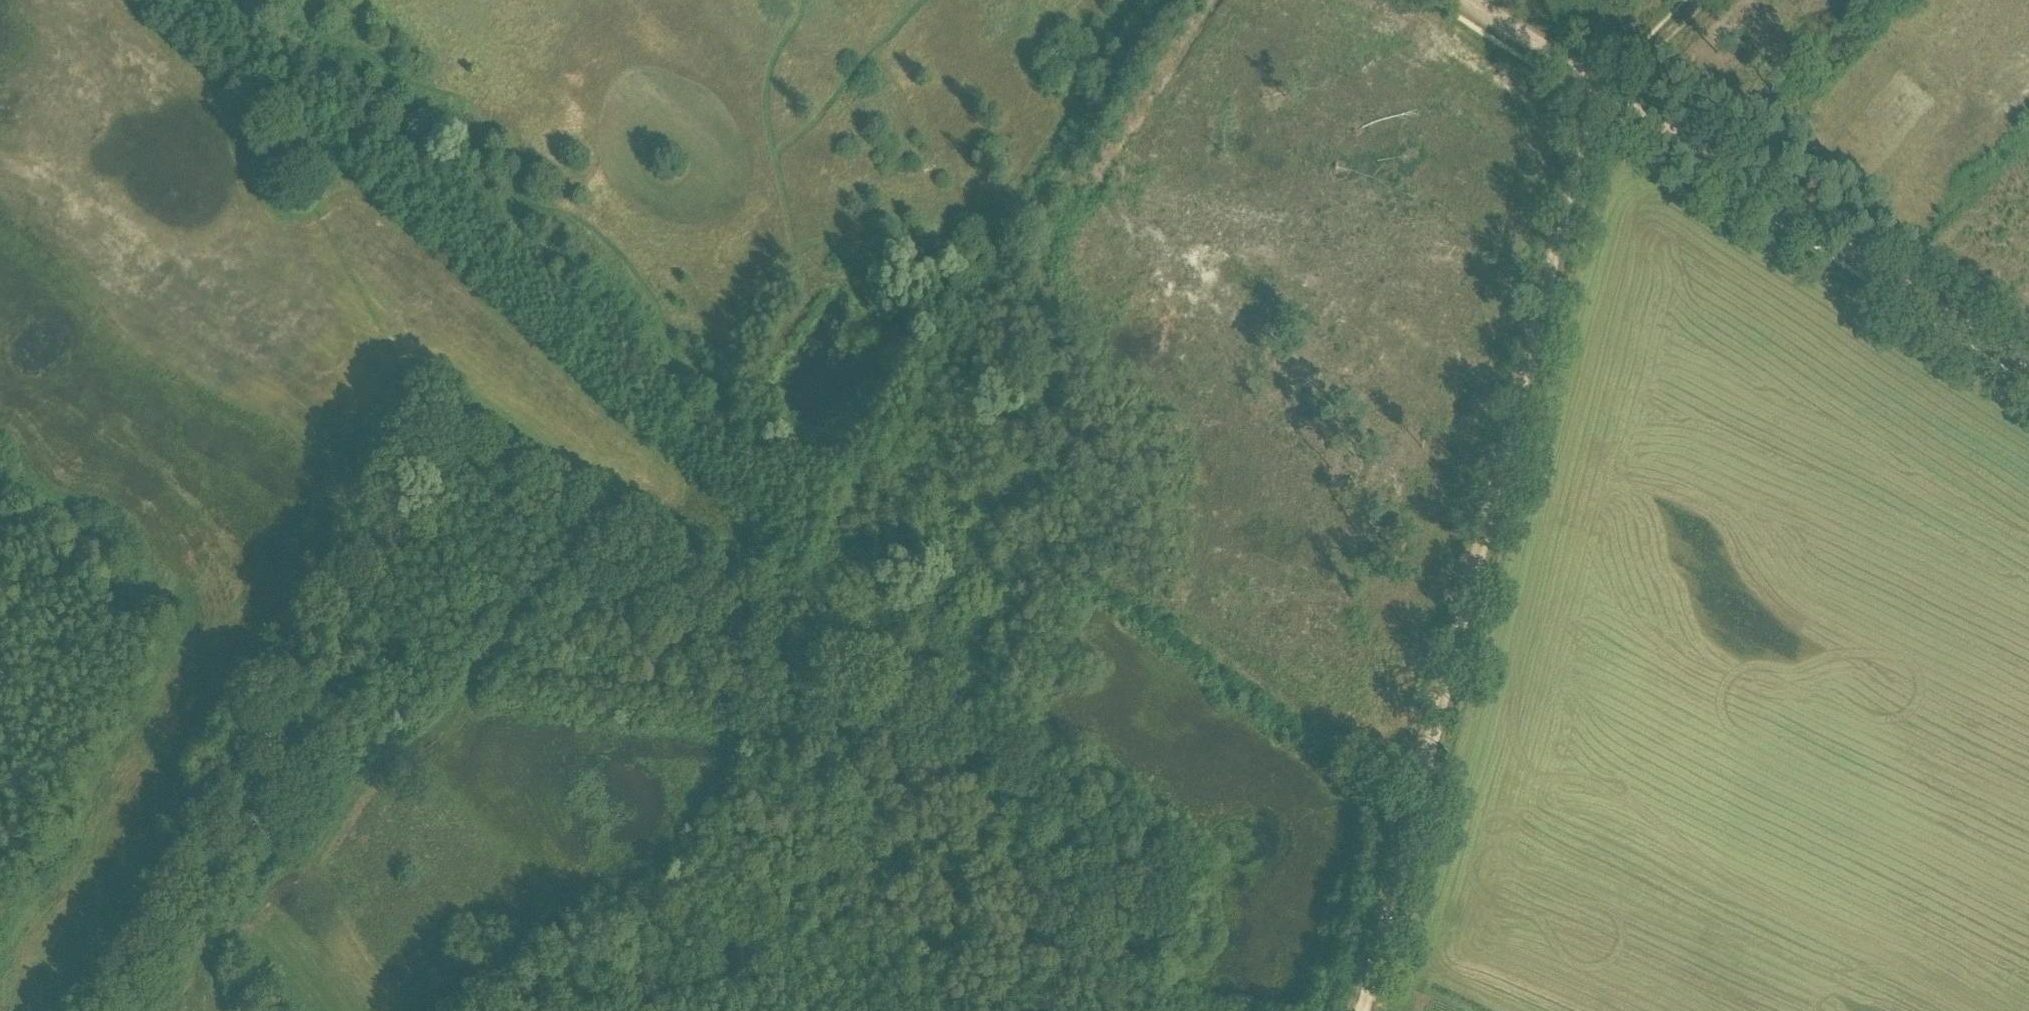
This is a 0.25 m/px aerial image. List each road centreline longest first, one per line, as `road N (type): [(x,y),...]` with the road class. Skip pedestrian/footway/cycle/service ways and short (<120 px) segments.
road 1 (track): [(1600,107),(1361,1010)]
road 2 (track): [(2028,364),(1609,94)]
road 3 (track): [(1609,94),(1461,0)]
road 4 (track): [(1700,0),(1609,94)]

